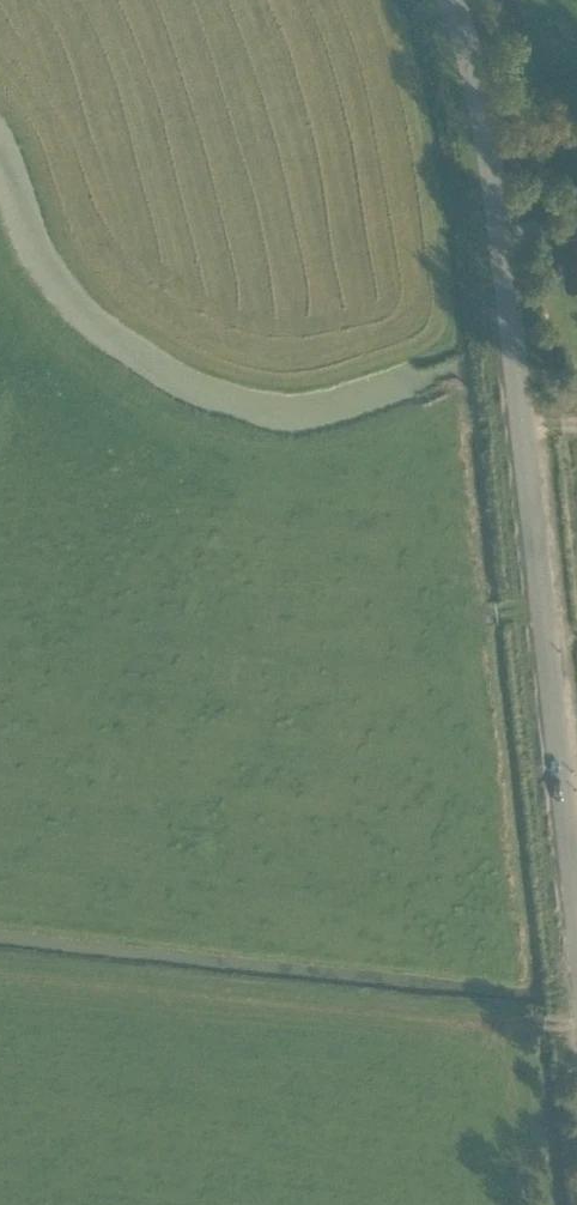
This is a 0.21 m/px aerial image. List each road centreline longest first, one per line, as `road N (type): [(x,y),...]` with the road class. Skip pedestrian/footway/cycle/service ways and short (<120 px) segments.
road 1 (secondary): [(576,917),(490,161),(452,0)]

